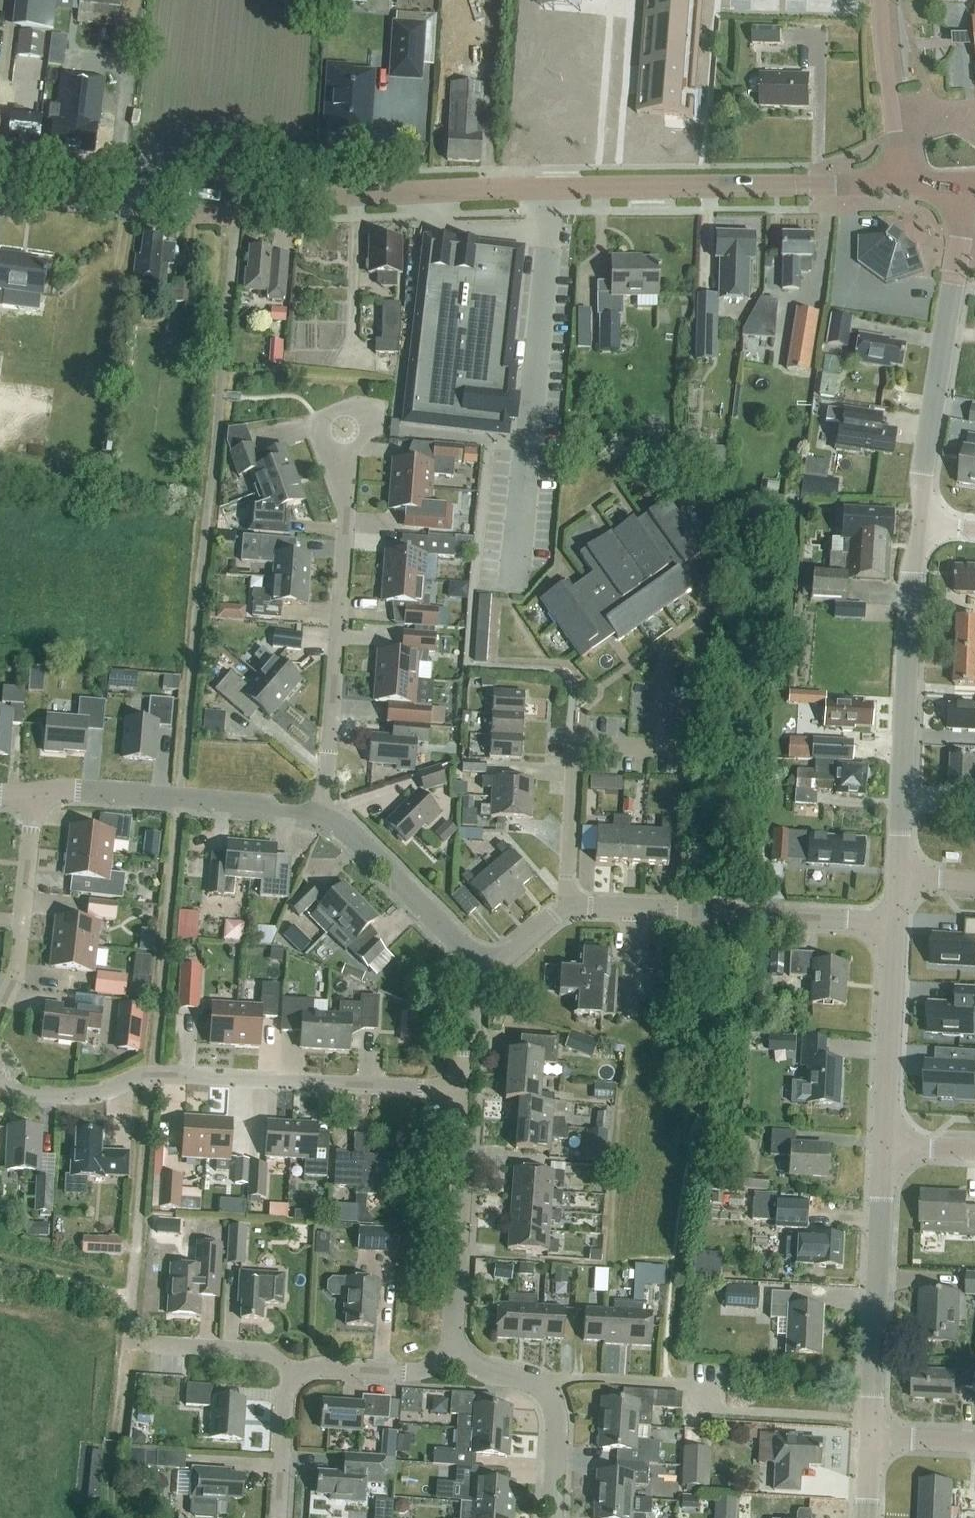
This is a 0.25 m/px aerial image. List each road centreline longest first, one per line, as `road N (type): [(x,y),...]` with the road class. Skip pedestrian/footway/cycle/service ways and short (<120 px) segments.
road 1 (secondary): [(236,199),(900,183)]
road 2 (residential): [(459,1091),(153,1070),(86,1097),(0,1079)]
road 3 (residential): [(323,817),(350,504),(348,430)]
road 4 (tertiary): [(899,877),(912,578),(927,525)]
road 5 (tertiary): [(927,525),(923,468),(962,237),(959,185)]
road 6 (residential): [(897,922),(565,907)]
road 7 (residential): [(323,817),(32,791)]
road 8 (tertiary): [(872,1436),(885,1148)]
road 9 (residential): [(565,907),(566,765),(573,749),(591,740),(693,744)]
road 10 (residential): [(456,1354),(459,1091)]
road 11 (secondary): [(236,199),(0,170)]
road 12 (tertiary): [(885,1148),(897,922)]
road 13 (residential): [(488,971),(323,817)]
road 14 (residential): [(0,1009),(17,978),(32,791)]
road 15 (tertiary): [(900,183),(881,0)]
road 16 (residential): [(295,1368),(264,1352),(128,1344)]
road 17 (residential): [(456,1354),(414,1373),(295,1368)]
road 18 (residential): [(691,1384),(569,1377),(541,1391)]
road 19 (residential): [(279,1517),(295,1368)]
road 20 (residential): [(550,1517),(554,1417),(541,1391)]
road 21 (residential): [(459,1091),(471,990),(488,971)]

